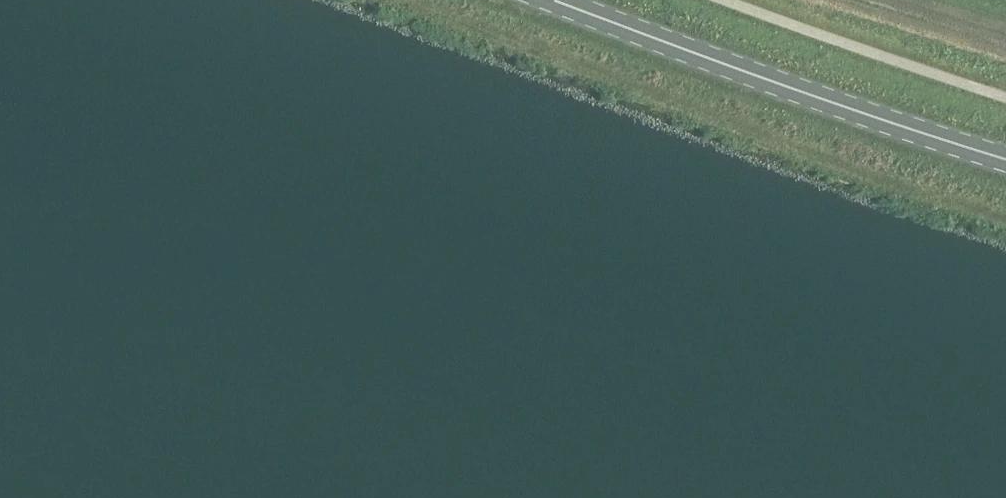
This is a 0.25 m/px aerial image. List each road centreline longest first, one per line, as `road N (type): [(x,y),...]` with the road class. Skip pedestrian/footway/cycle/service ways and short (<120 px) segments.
road 1 (secondary): [(1005,161),(555,0)]

